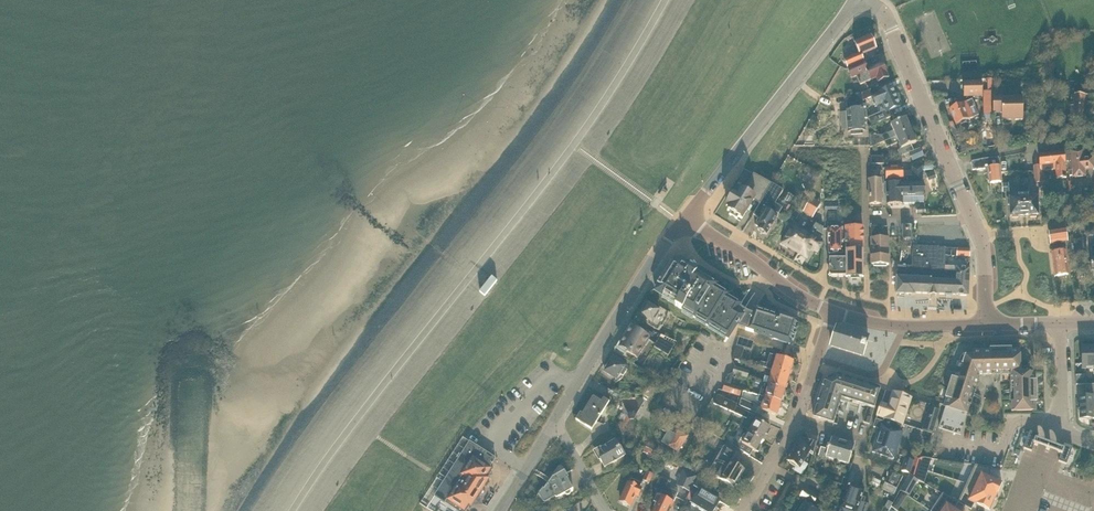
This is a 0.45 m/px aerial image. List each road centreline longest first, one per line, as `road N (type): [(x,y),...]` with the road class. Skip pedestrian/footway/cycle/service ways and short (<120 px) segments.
road 1 (residential): [(989,326),(984,239),(890,18),(868,0)]
road 2 (residential): [(684,221),(854,0)]
road 3 (residential): [(556,420),(684,221)]
road 4 (residential): [(831,312),(684,221)]

